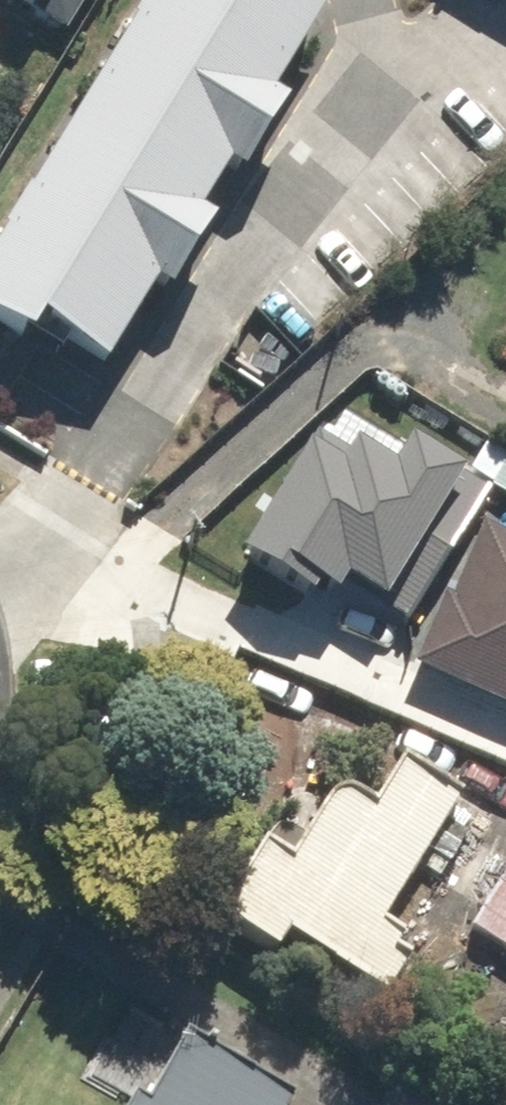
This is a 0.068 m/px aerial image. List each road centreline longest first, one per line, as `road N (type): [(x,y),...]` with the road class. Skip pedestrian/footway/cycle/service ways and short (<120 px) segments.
road 1 (residential): [(0,574),(46,535),(147,402),(365,57),(361,0)]

